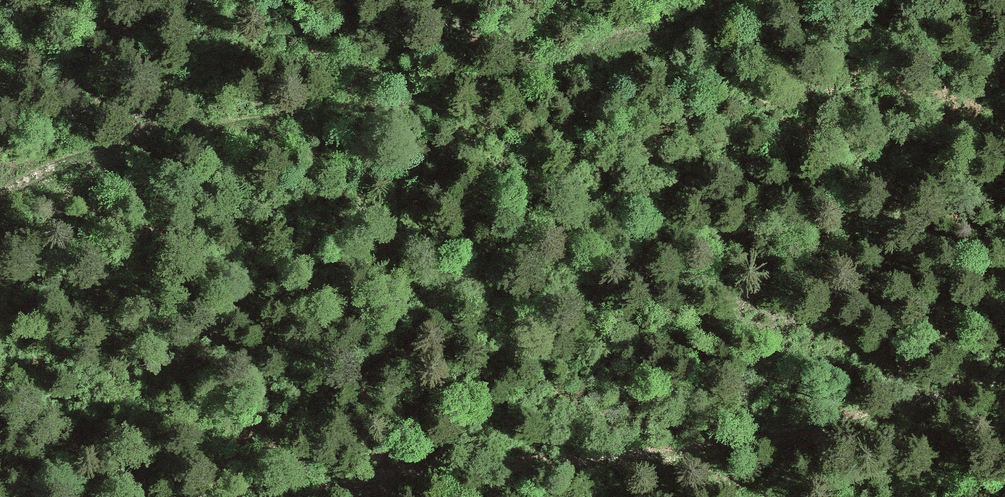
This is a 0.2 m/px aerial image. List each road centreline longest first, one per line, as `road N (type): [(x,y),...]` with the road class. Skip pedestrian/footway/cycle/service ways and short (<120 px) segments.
road 1 (track): [(0,203),(117,148),(179,131),(323,119),(758,0)]
road 2 (track): [(1004,373),(955,395),(806,429),(364,482),(300,496)]

